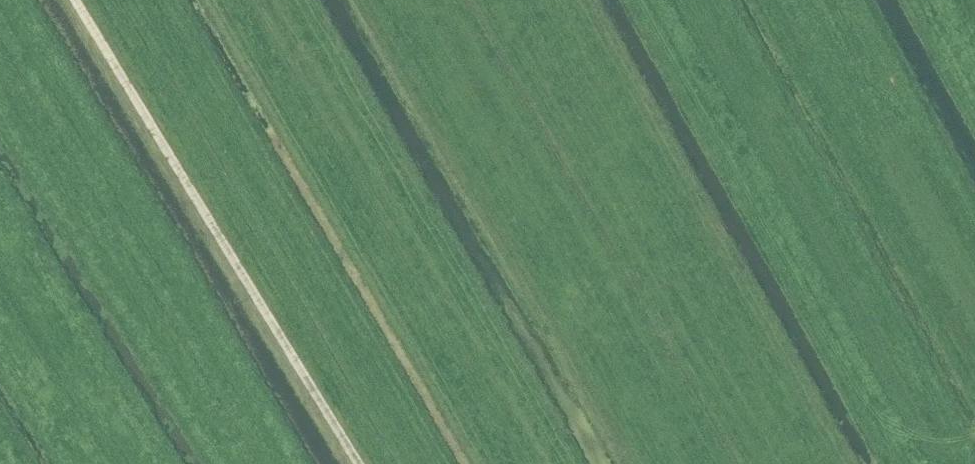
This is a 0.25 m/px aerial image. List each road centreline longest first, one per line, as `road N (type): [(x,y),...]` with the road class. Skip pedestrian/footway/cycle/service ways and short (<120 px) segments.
road 1 (track): [(368,463),(82,0)]

